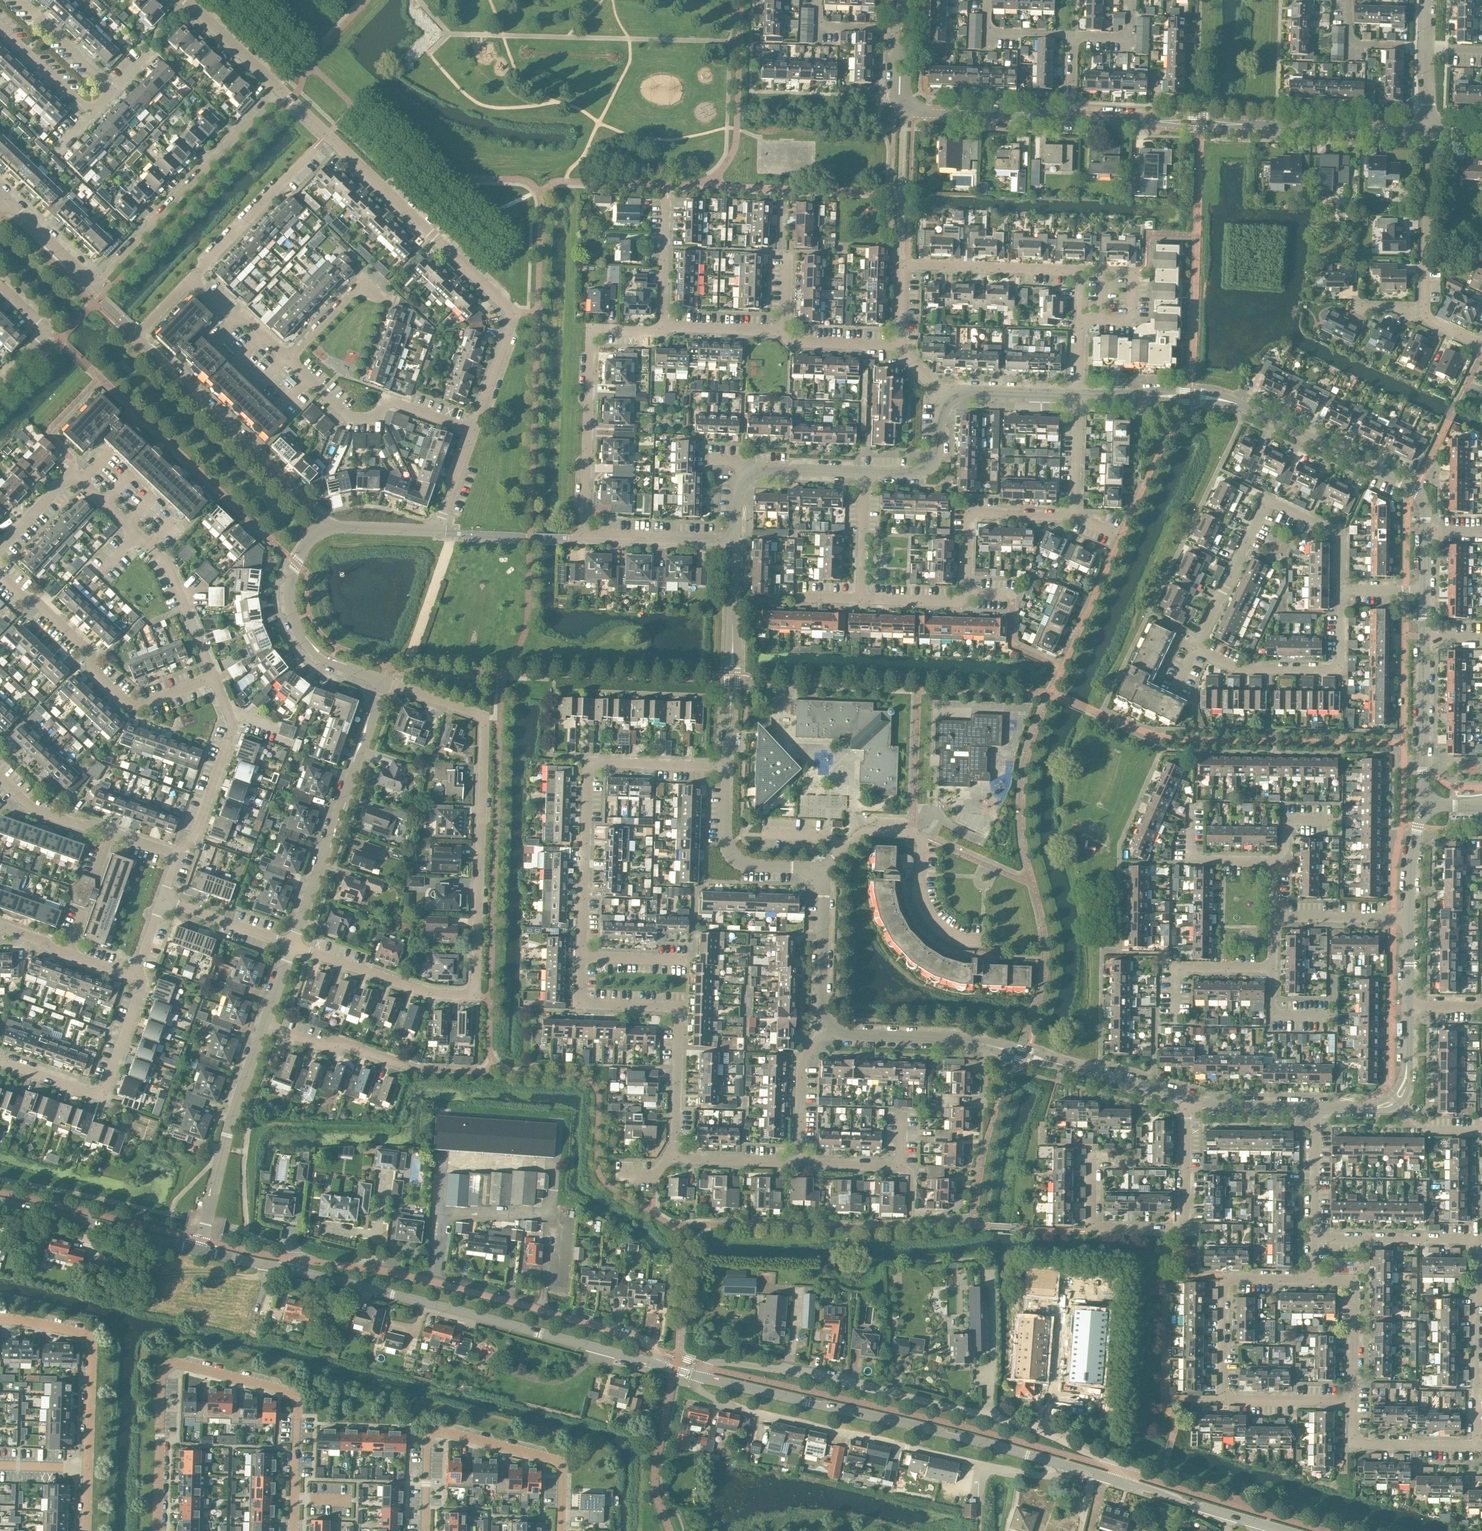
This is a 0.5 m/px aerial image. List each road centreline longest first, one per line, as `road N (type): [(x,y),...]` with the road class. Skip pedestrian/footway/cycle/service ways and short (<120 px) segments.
road 1 (residential): [(384,682),(482,717),(474,993),(431,992),(291,942)]
road 2 (residential): [(697,1376),(719,1362),(787,1370),(1012,1421),(1098,1458),(1124,1482)]
road 3 (residential): [(472,431),(509,312),(280,91)]
road 4 (residential): [(294,1530),(296,1397),(173,1363),(163,1376),(157,1530)]
road 5 (residential): [(1072,1467),(1034,1478),(725,1405),(696,1388),(697,1376)]
road 6 (residential): [(297,1272),(303,1260),(372,1269),(541,1309),(658,1351),(661,1365)]
road 7 (unclassified): [(1072,1467),(697,1376)]
road 8 (unclassified): [(661,1365),(297,1272)]
road 9 (residential): [(1477,1445),(1475,1241),(1314,1237)]
road 10 (residential): [(1069,118),(1430,130)]
road 11 (residential): [(213,676),(166,560),(74,472),(0,548)]
road 12 (residential): [(325,525),(135,338),(191,279)]
road 13 (residential): [(582,957),(589,762),(727,768)]
road 14 (residential): [(967,593),(969,512),(1074,515),(1078,395)]
road 15 (residential): [(902,265),(1082,270),(1078,395)]
road 16 (residential): [(424,1530),(427,1439),(442,1431),(563,1464),(562,1530)]
road 17 (residential): [(1186,1099),(1186,1230),(1100,1230),(1092,1221),(1092,1152)]
road 18 (residential): [(1341,590),(1341,536),(1264,506),(1195,650)]
road 19 (residential): [(673,1157),(678,1007),(581,1003),(582,957)]
road 20 (residential): [(1425,532),(1415,491),(1221,398),(1192,396)]
road 21 (residential): [(85,1530),(90,1339),(0,1317)]
road 22 (residential): [(583,535),(591,329),(662,327)]
road 23 (residential): [(213,676),(142,705),(125,702),(92,670),(87,651),(0,572)]
road 24 (residential): [(291,942),(384,682)]
road 25 (residential): [(93,286),(280,91)]
road 26 (residential): [(822,874),(863,832),(913,832),(921,840),(922,894),(936,923),(979,939)]
road 27 (residential): [(1430,130),(1425,317),(1481,345)]
road 28 (residential): [(199,1250),(264,1027)]
road 29 (residential): [(727,768),(735,541)]
road 30 (residential): [(0,1061),(95,1094),(105,1089),(139,979)]
road 31 (residential): [(472,431),(385,399),(376,419),(347,417),(288,361)]
road 32 (residential): [(1195,650),(1235,668),(1333,670),(1340,660),(1341,590)]
road 33 (residential): [(384,682),(329,662),(293,619),(287,596),(296,564),(308,538),(325,525)]
road 34 (residential): [(1222,1398),(1223,1279),(1313,1281)]
road 35 (unclassified): [(199,1250),(0,1203)]
road 36 (residential): [(1026,1055),(946,1039),(841,1034),(828,1026)]
road 37 (residential): [(177,854),(32,808),(0,777)]
road 38 (residential): [(177,854),(194,838),(233,725),(213,676)]
road 39 (residential): [(735,541),(737,494),(746,476),(761,469),(865,472)]
road 40 (residential): [(822,874),(734,860),(725,846),(727,768)]
road 41 (residential): [(191,279),(314,149)]
road 42 (unclassified): [(1286,1530),(1124,1482)]
road 43 (residential): [(1477,1445),(1354,1444),(1354,1399)]
road 44 (residential): [(904,104),(933,113),(1069,118)]
road 45 (residential): [(1026,1055),(1186,1099)]
road 46 (residential): [(1421,801),(1424,639)]
road 47 (residential): [(902,265),(904,104)]
road 48 (residential): [(1354,1399),(1355,1281),(1313,1281)]
road 49 (residential): [(902,1111),(899,1166),(797,1162)]
road 50 (residential): [(828,1026),(821,1015),(822,874)]
road 51 (residential): [(735,541),(583,535)]
road 52 (residential): [(139,979),(0,926)]
road 53 (residential): [(407,1066),(264,1027)]
road 54 (residential): [(797,1162),(800,1064),(828,1026)]
road 55 (residential): [(1175,1013),(1176,967),(1272,969)]
road 56 (residential): [(291,942),(161,899)]
road 57 (residential): [(0,381),(48,331),(0,284)]
road 58 (residential): [(1273,917),(1409,919)]
road 59 (residential): [(1191,805),(1191,860),(1272,861)]
road 60 (residential): [(947,401),(963,391),(1078,395)]
road 61 (residential): [(865,472),(910,474),(931,464),(947,401)]
road 62 (residential): [(288,361),(359,287),(385,302)]
road 63 (residential): [(1222,1398),(1354,1399)]
road 64 (residential): [(280,91),(185,0)]
road 65 (residential): [(662,327),(666,196)]
road 66 (residential): [(1186,1099),(1315,1108)]
road 67 (residential): [(1314,1237),(1315,1108)]
road 68 (residential): [(111,90),(19,0)]
road 69 (residential): [(862,599),(865,472)]
road 70 (residential): [(288,361),(191,279)]
road 71 (residential): [(0,25),(91,112)]
road 72 (residential): [(797,1162),(673,1157)]
road 73 (residential): [(662,327),(785,333)]
road 74 (residential): [(93,286),(6,200)]
road 75 (residential): [(987,0),(985,34),(1072,37)]

